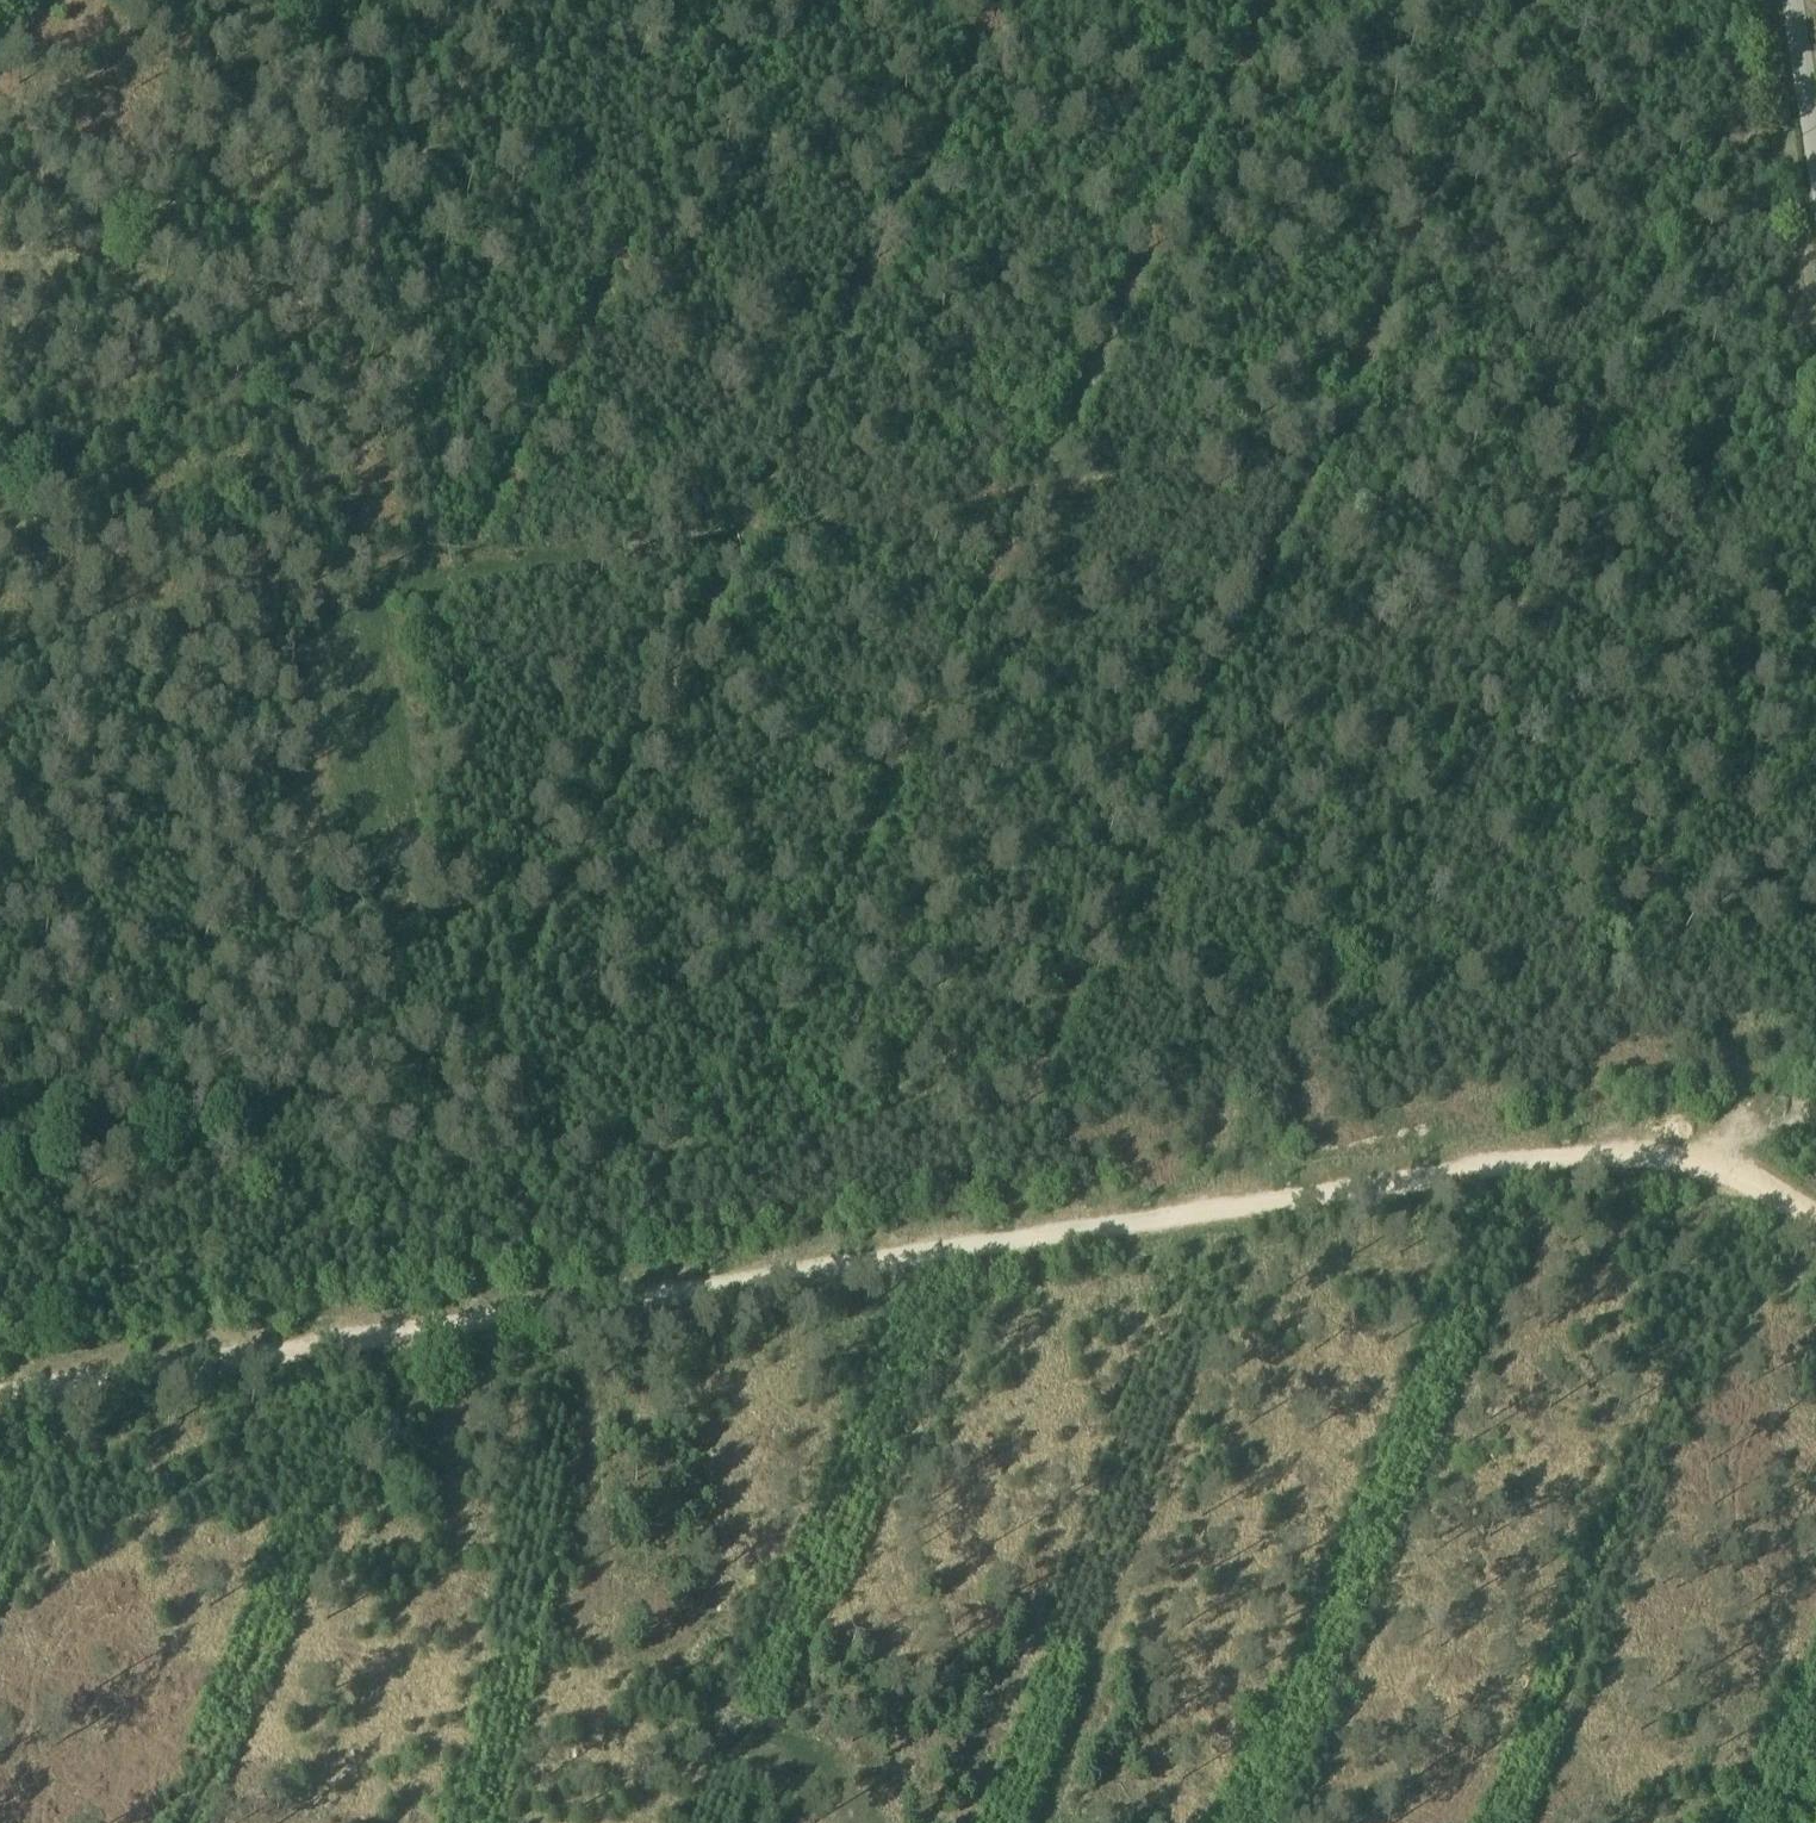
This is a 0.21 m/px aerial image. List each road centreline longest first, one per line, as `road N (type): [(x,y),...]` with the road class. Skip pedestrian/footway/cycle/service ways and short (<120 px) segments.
road 1 (track): [(0,1399),(1572,1159),(1623,1156),(1704,1167),(1781,1195),(1815,1219)]
road 2 (unclassified): [(1794,0),(1815,139)]

